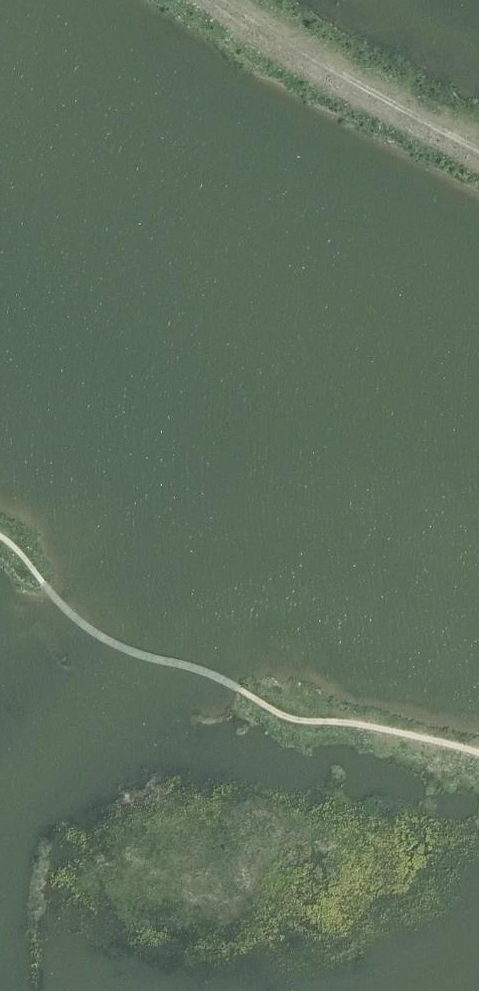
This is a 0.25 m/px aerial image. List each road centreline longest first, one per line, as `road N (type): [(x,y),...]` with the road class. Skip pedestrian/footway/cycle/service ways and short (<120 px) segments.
road 1 (track): [(0,538),(26,555),(65,609),(116,647),(218,680),(294,723),(347,725),(478,756)]
road 2 (track): [(204,0),(347,97),(478,169)]

